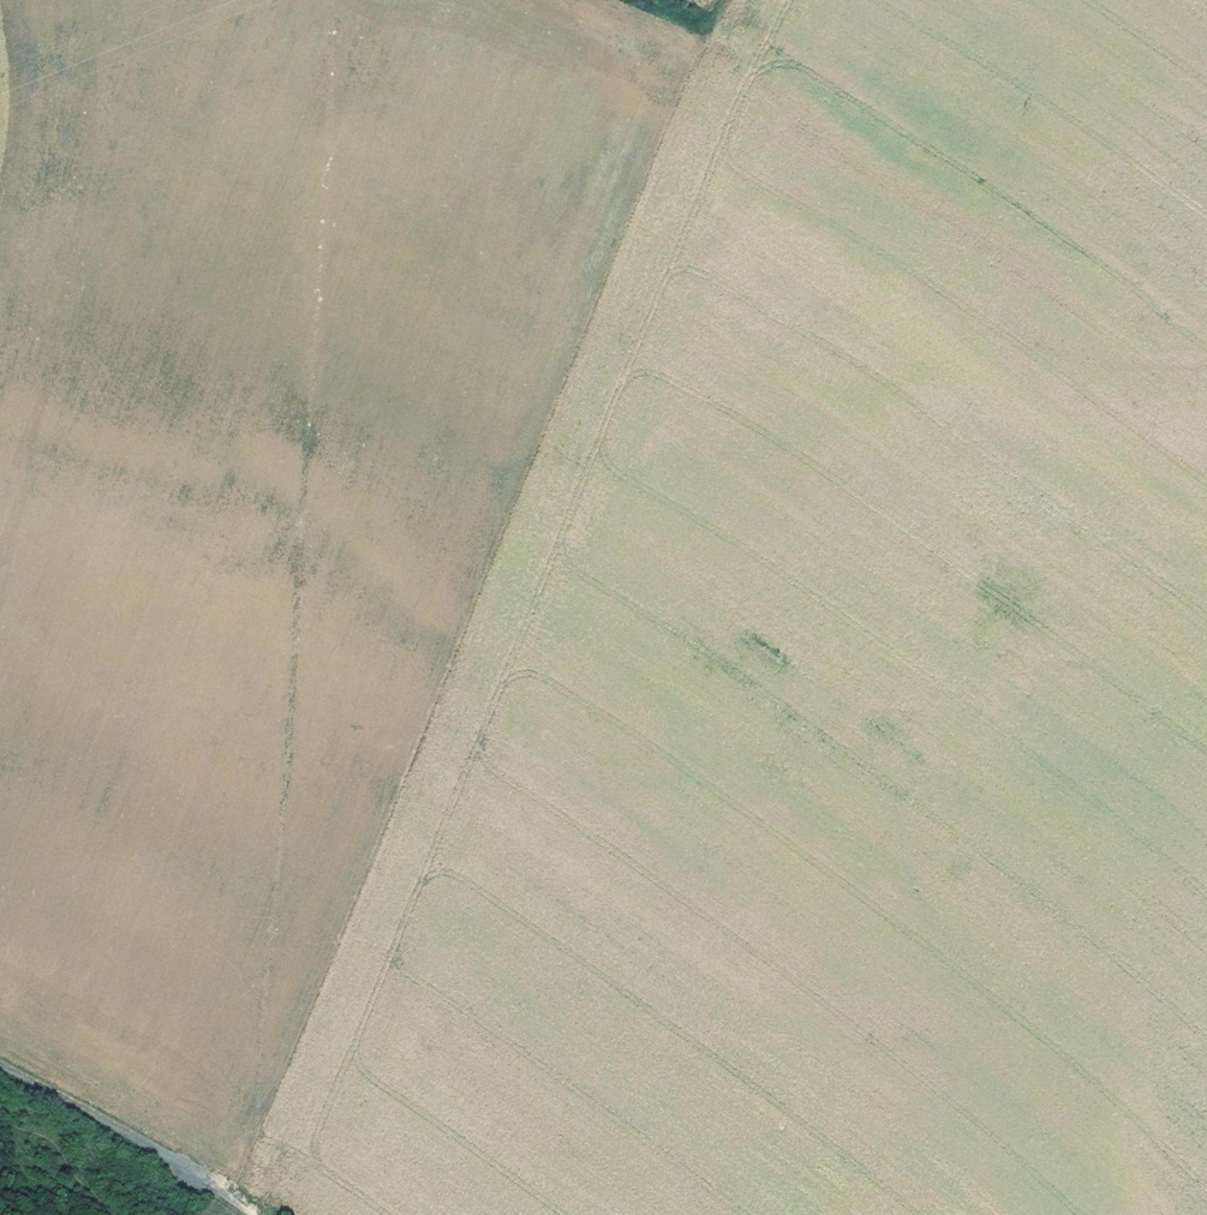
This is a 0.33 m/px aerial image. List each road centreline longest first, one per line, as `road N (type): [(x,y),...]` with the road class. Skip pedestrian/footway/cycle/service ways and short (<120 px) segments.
road 1 (unclassified): [(0,1065),(122,1128),(251,1214)]

